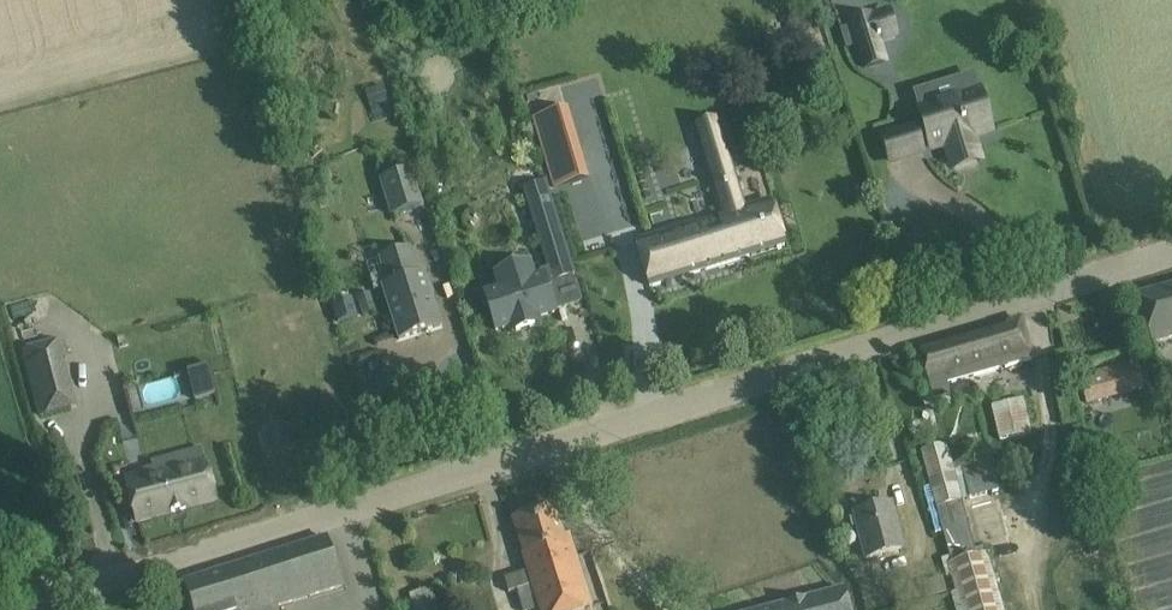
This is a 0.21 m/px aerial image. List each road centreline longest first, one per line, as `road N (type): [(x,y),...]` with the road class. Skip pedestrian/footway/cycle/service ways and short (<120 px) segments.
road 1 (tertiary): [(0,599),(133,576),(1171,253)]

